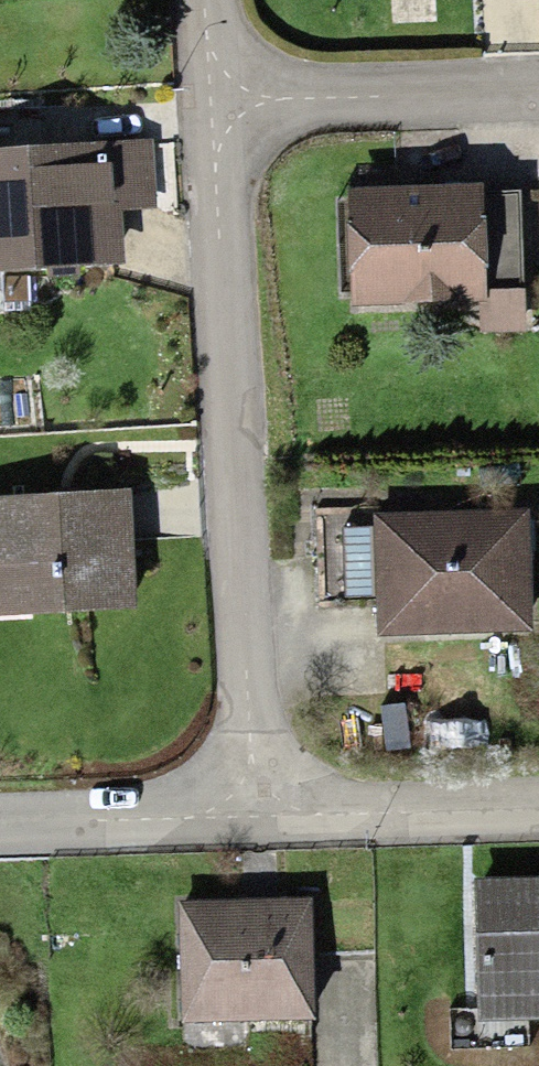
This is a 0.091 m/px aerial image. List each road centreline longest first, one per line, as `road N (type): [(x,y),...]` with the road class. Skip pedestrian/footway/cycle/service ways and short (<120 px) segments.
road 1 (residential): [(243,826),(211,110)]
road 2 (residential): [(211,110),(538,100)]
road 3 (residential): [(538,814),(243,826)]
road 4 (residential): [(243,826),(0,838)]

